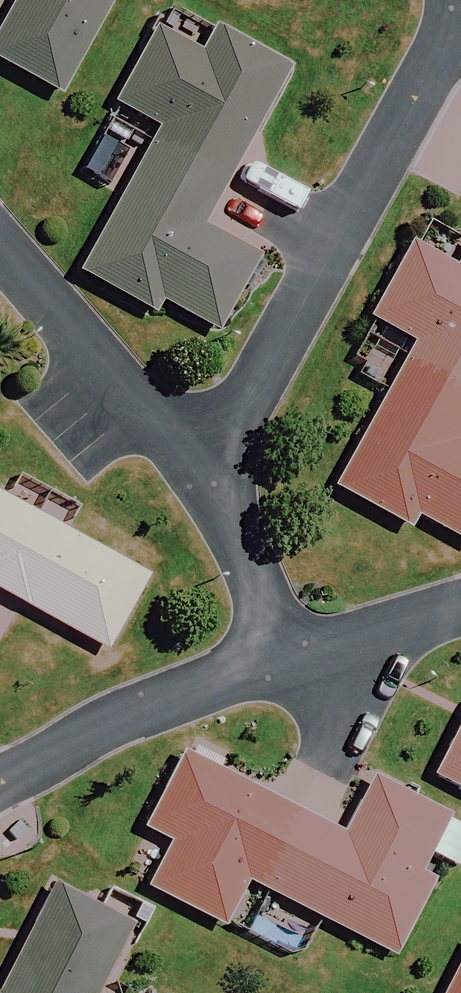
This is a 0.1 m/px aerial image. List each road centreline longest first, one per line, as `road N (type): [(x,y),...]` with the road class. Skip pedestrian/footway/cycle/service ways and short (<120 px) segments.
road 1 (residential): [(460,21),(213,461)]
road 2 (residential): [(0,780),(292,655)]
road 3 (residential): [(0,244),(213,461)]
road 4 (residential): [(213,461),(292,655)]
road 5 (residential): [(292,655),(460,606)]

